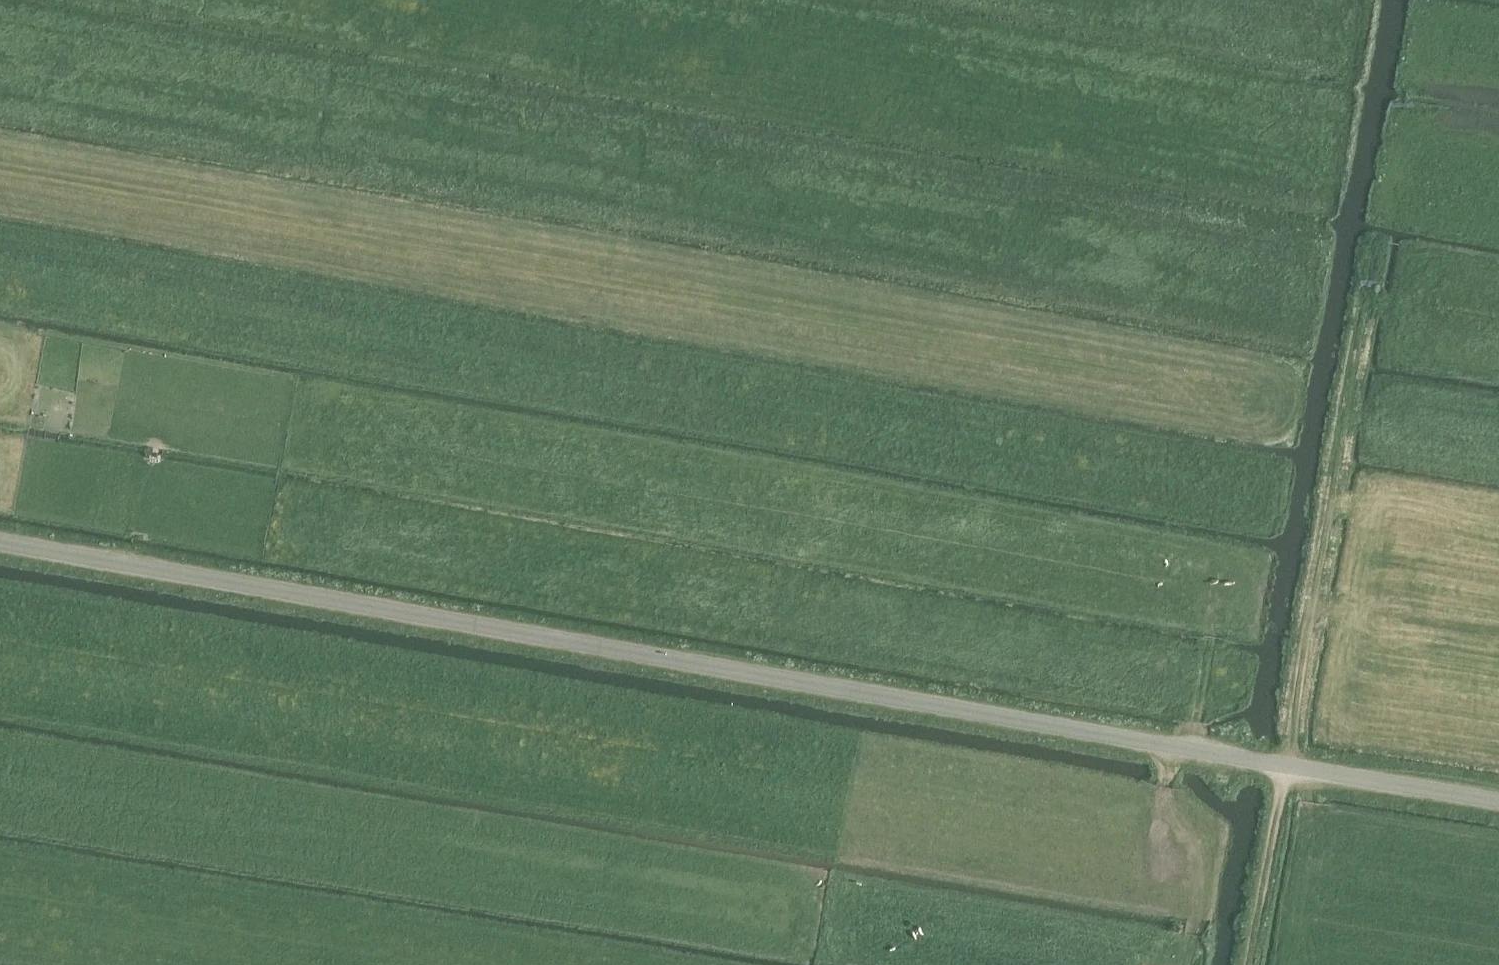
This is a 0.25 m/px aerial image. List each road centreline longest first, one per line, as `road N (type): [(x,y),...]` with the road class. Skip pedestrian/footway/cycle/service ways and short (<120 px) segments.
road 1 (unclassified): [(1498,800),(0,546)]
road 2 (track): [(1370,291),(1304,663),(1294,767),(1278,810),(1253,964)]

